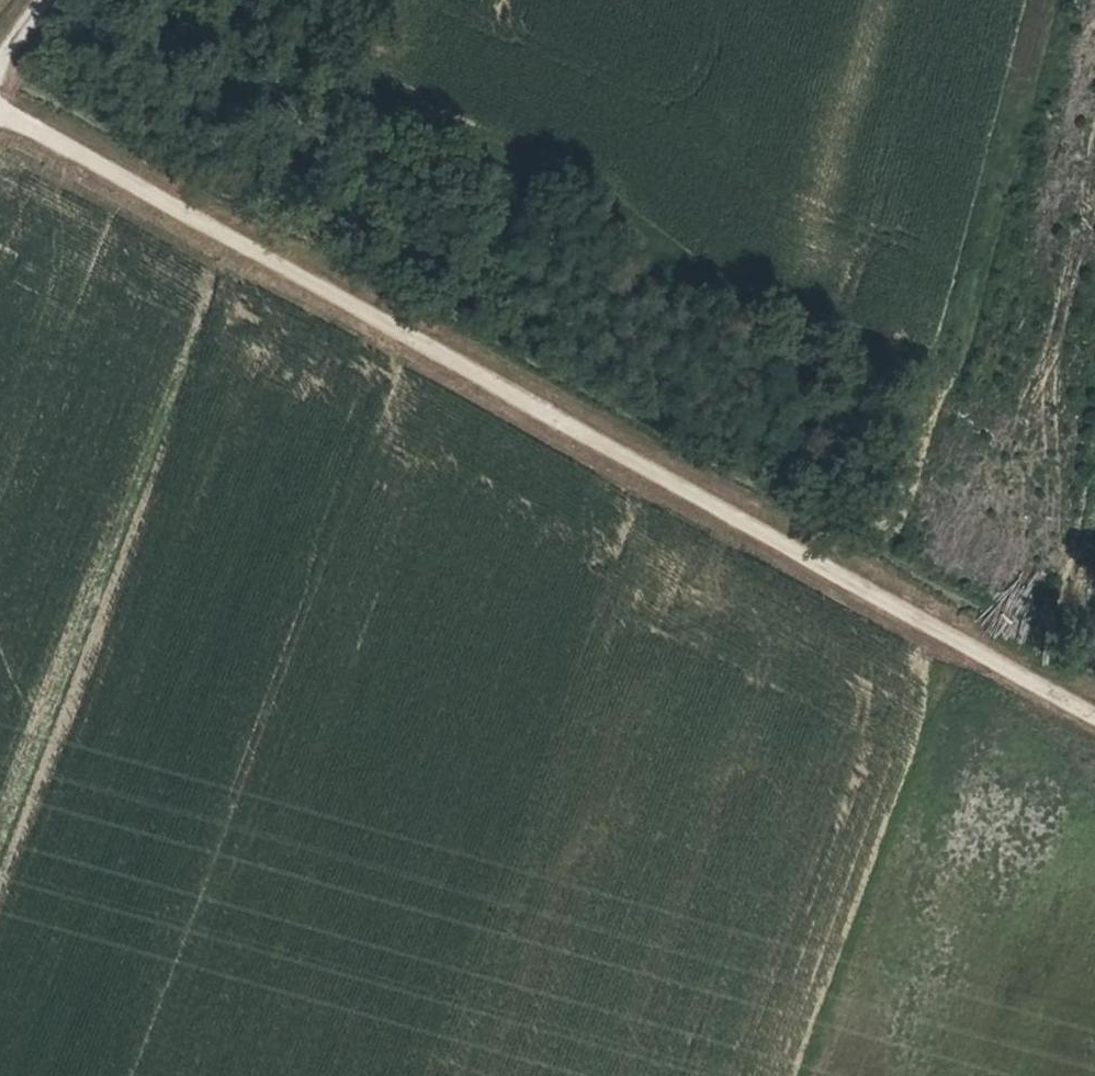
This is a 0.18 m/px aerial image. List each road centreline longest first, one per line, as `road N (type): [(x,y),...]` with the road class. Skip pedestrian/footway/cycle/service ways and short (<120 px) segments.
road 1 (track): [(0,112),(1094,715)]

